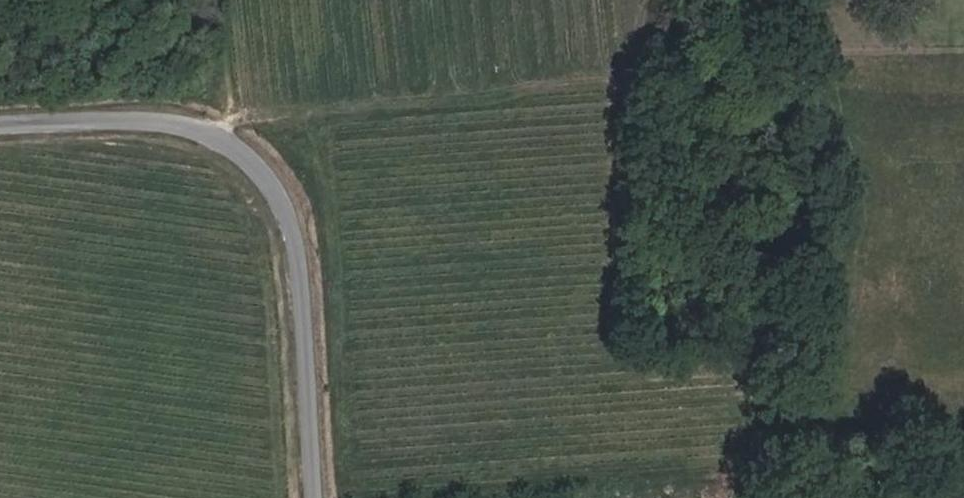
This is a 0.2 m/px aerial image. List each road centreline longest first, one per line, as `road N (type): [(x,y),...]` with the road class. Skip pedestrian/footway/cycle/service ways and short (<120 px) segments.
road 1 (residential): [(0,128),(184,123),(268,178),(308,270),(320,497)]
road 2 (track): [(651,0),(621,366),(735,368),(725,450)]
road 3 (track): [(184,123),(644,93)]

